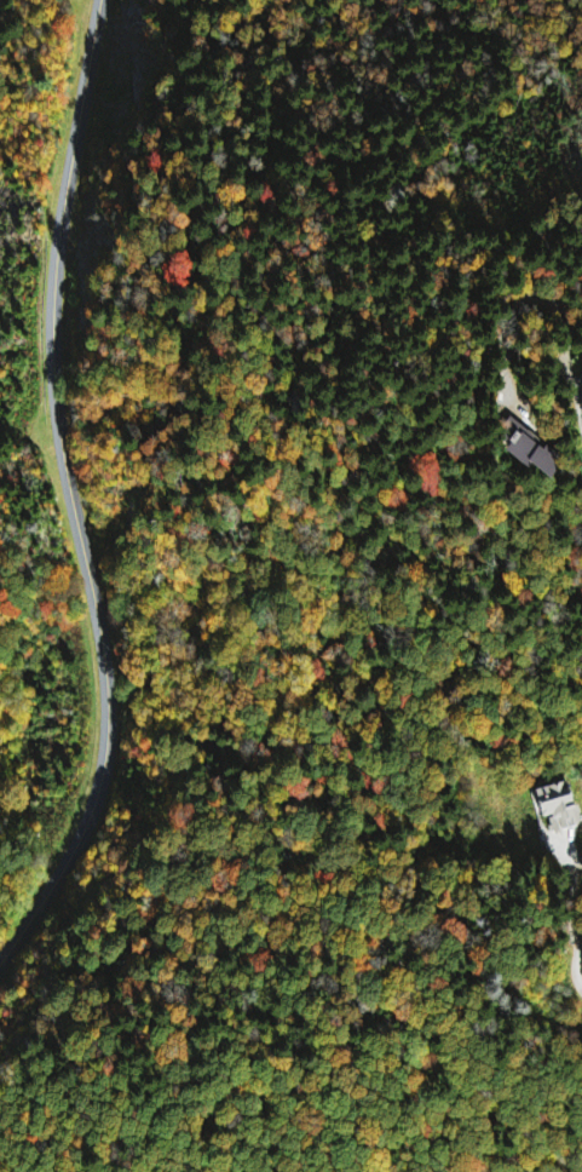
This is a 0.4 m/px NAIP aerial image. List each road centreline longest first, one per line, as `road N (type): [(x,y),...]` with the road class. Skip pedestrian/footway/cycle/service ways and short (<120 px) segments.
road 1 (secondary): [(102,0),(59,252),(54,366),(105,647),(108,752),(88,825),(0,963)]

